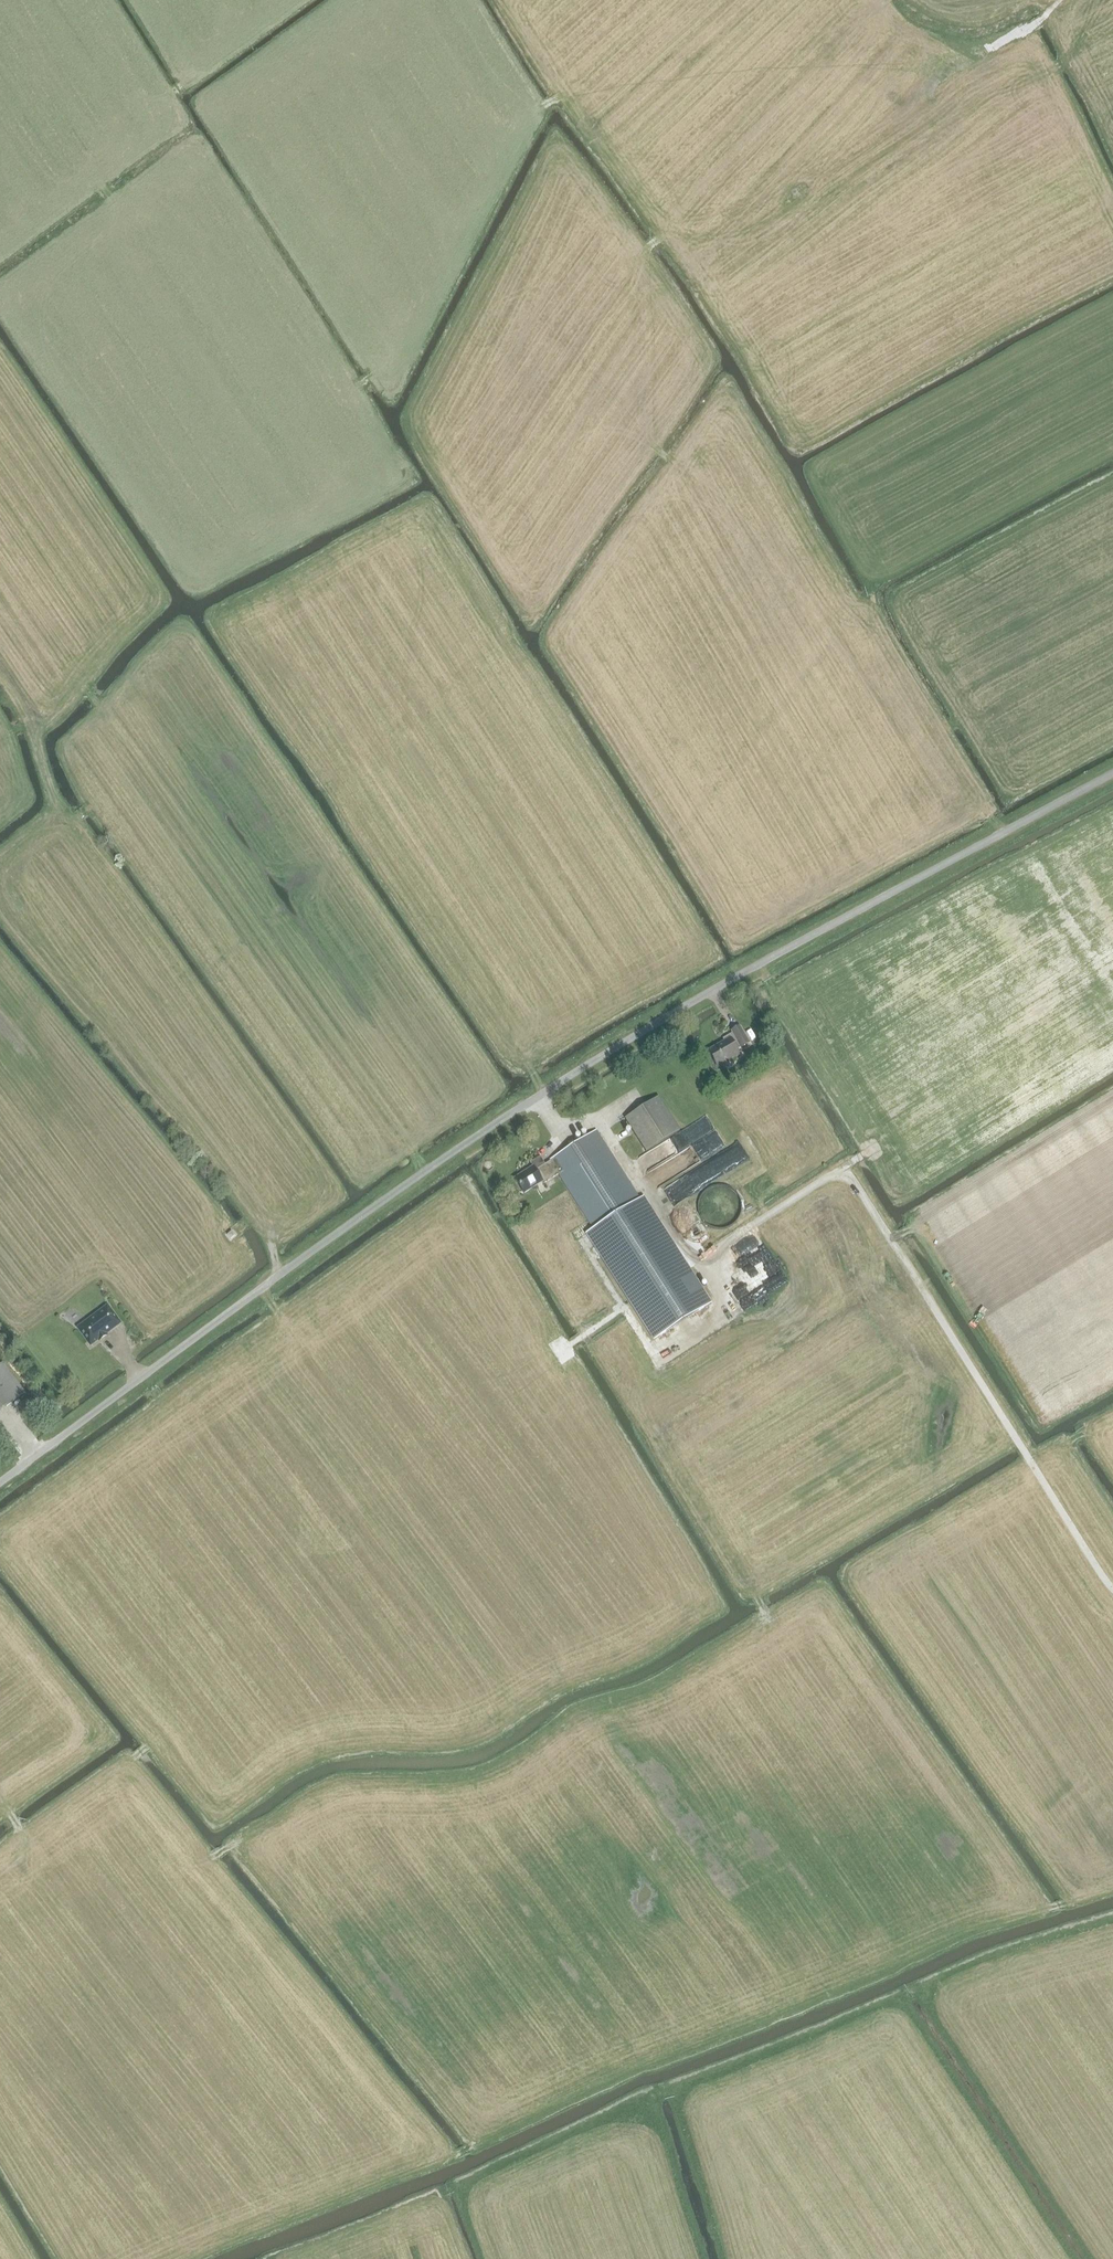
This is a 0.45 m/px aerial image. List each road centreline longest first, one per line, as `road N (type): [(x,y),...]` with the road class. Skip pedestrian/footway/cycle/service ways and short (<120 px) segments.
road 1 (unclassified): [(1112,777),(553,1091),(0,1486)]

